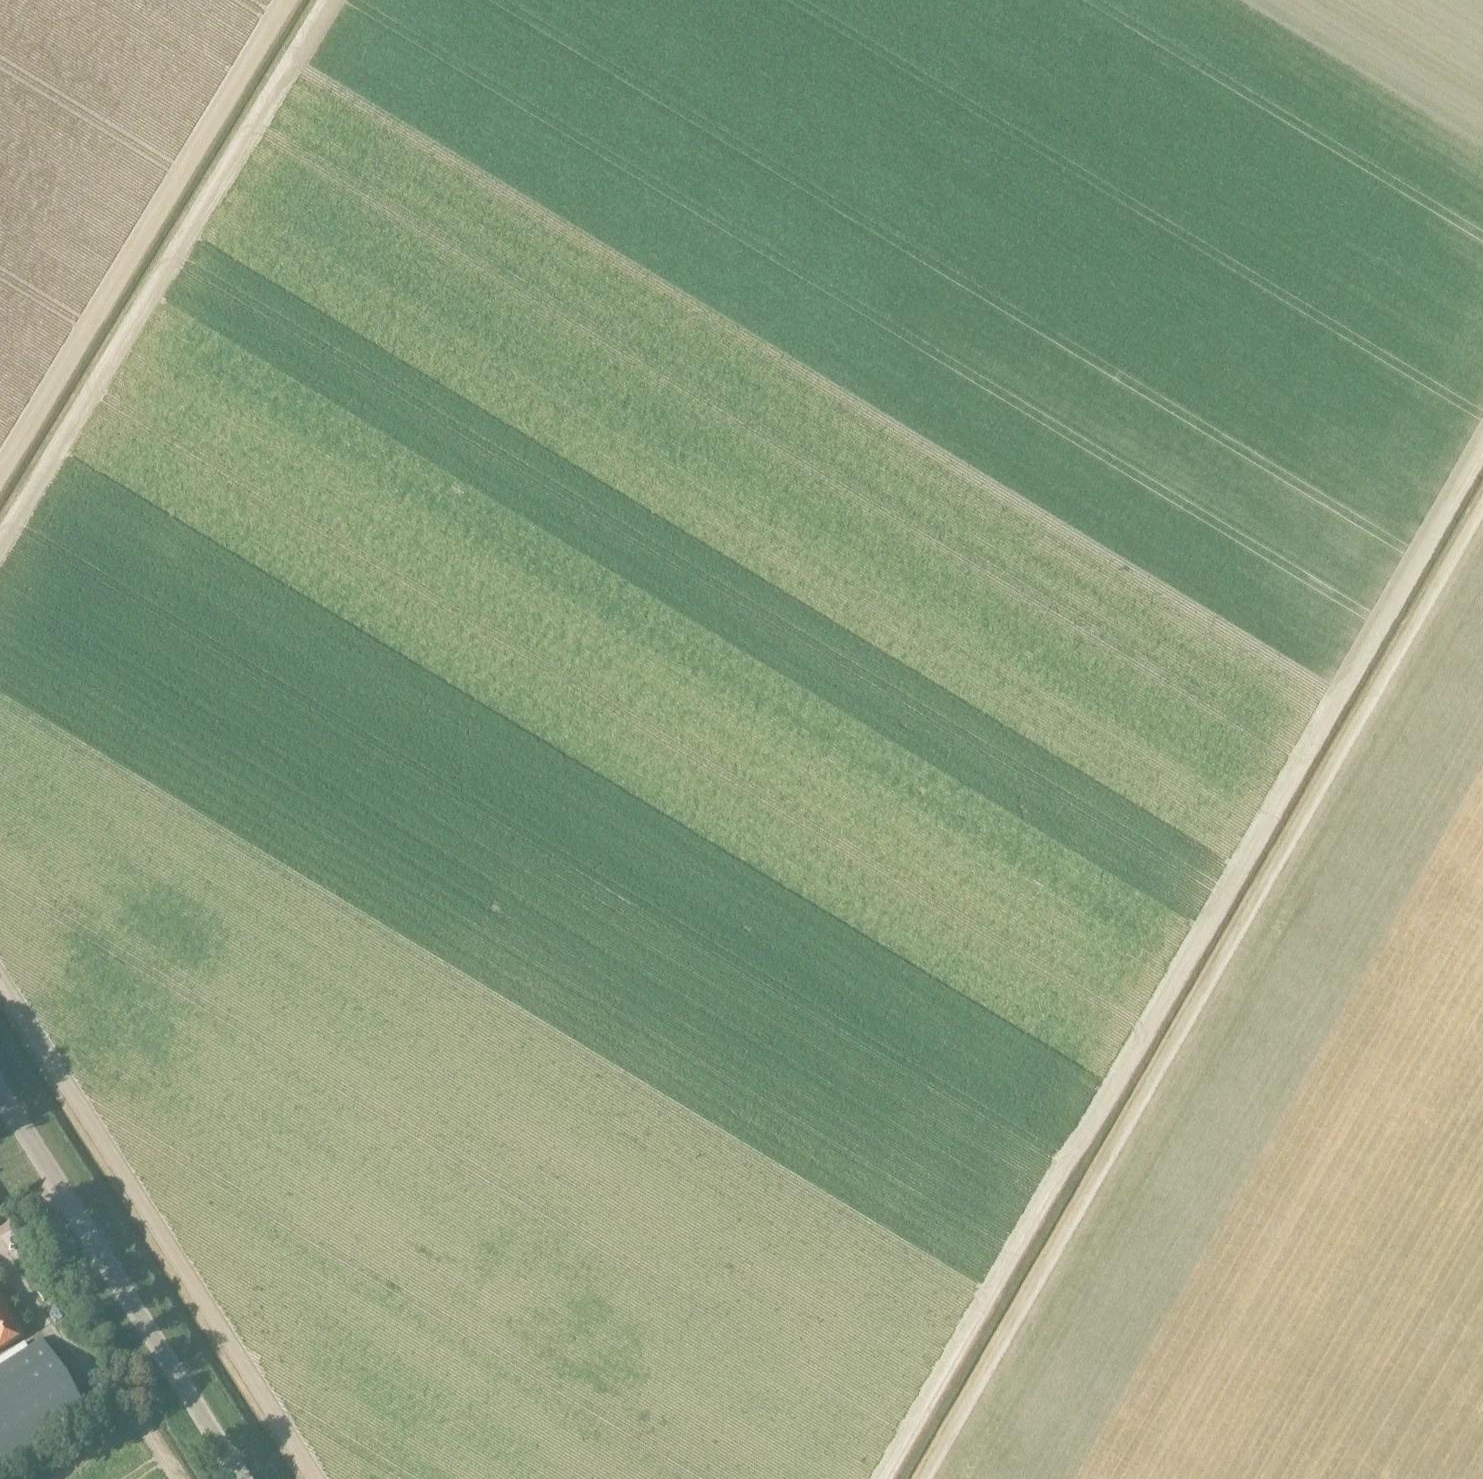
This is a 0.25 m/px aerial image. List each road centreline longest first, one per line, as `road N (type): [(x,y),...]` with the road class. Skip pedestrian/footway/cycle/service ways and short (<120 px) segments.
road 1 (unclassified): [(240,1478),(0,1095)]

